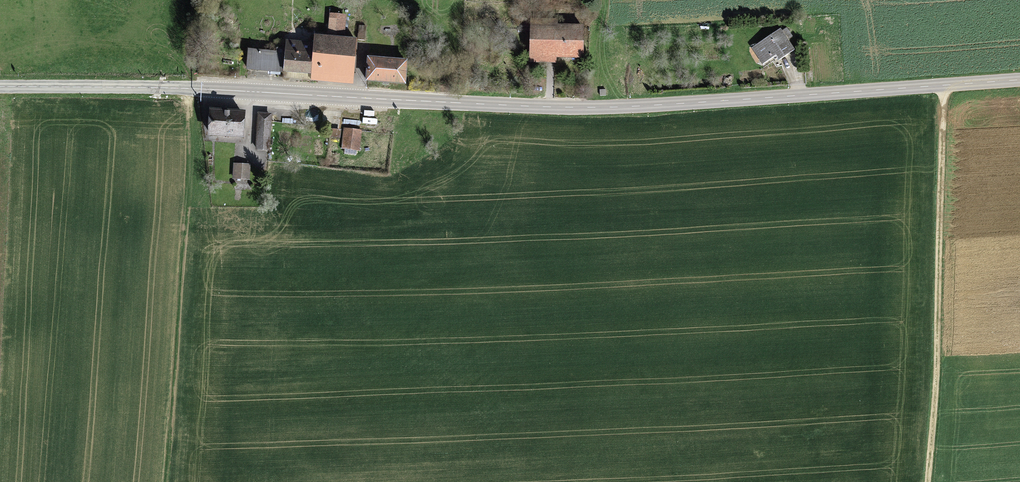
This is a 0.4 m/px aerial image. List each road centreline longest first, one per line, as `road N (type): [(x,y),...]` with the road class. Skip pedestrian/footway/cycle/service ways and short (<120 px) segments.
road 1 (secondary): [(0,87),(615,108),(1019,82)]
road 2 (track): [(944,88),(926,481)]
road 3 (track): [(162,481),(193,169),(192,90)]

